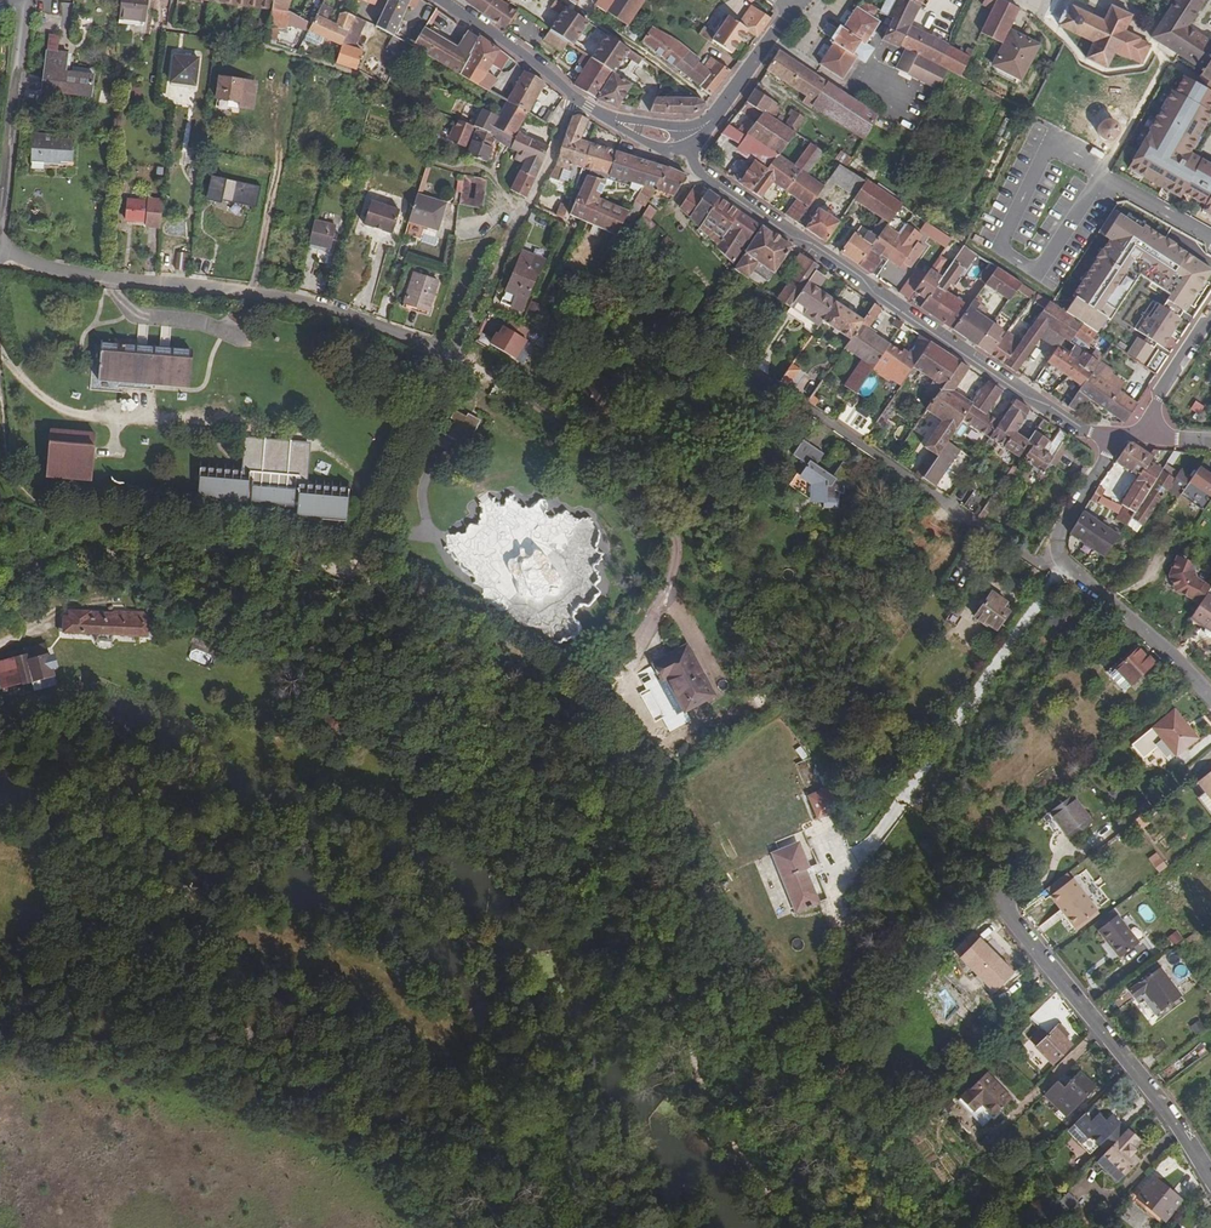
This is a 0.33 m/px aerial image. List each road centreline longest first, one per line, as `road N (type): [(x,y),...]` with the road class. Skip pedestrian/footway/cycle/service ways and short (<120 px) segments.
road 1 (residential): [(682,139),(695,167),(1091,438),(1113,439)]
road 2 (residential): [(452,360),(331,310),(36,268),(0,246)]
road 3 (residential): [(742,363),(1031,560),(1059,560)]
road 4 (track): [(356,578),(200,531),(52,509),(27,495),(13,473)]
road 5 (unclassified): [(999,907),(1107,1040),(1210,1188)]
road 6 (tertiary): [(682,139),(589,108),(442,0)]
road 7 (track): [(267,551),(136,549),(36,564),(0,581)]
road 8 (residential): [(0,240),(26,0)]
road 9 (track): [(356,578),(452,360)]
road 10 (residential): [(1210,698),(1059,560)]
road 11 (residential): [(797,6),(705,130),(682,139)]
road 12 (unclassified): [(1132,435),(1210,317)]
road 13 (residential): [(1059,560),(1056,537),(1113,439)]

